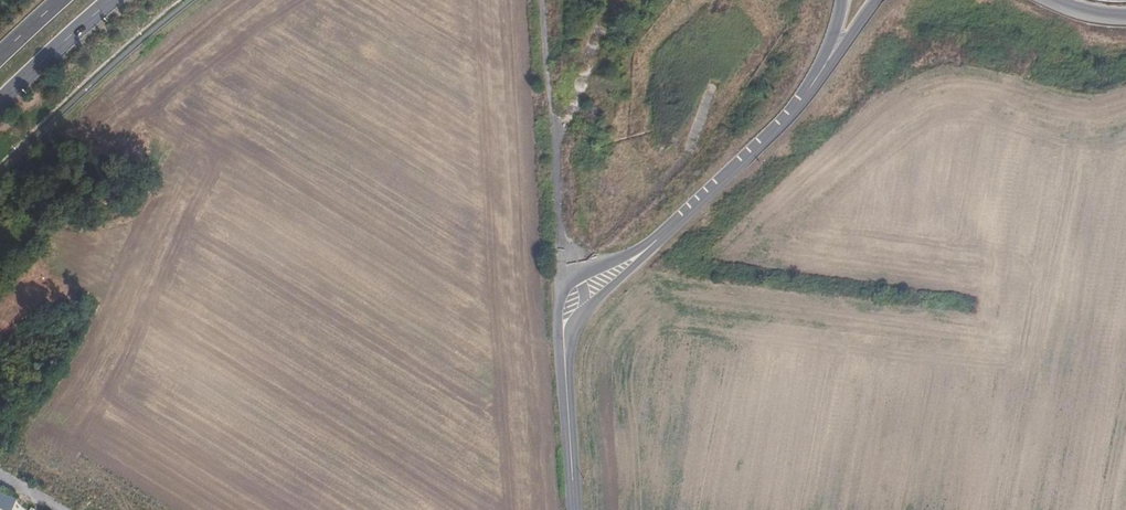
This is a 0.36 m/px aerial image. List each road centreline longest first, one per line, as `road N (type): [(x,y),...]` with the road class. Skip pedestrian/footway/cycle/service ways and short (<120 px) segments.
road 1 (tertiary): [(820,72),(780,124),(657,241),(564,308),(575,509)]
road 2 (secondary): [(0,102),(111,0)]

